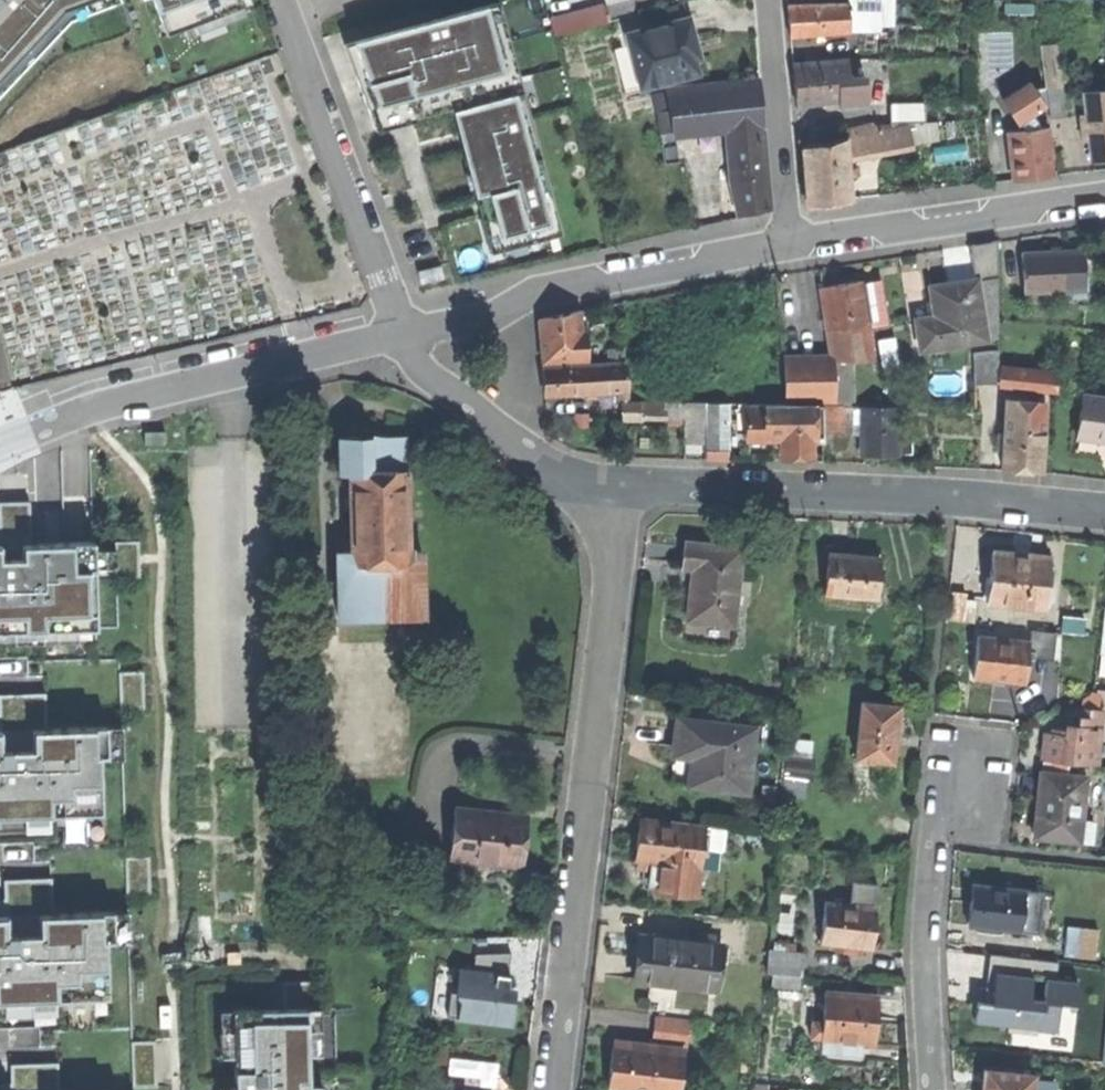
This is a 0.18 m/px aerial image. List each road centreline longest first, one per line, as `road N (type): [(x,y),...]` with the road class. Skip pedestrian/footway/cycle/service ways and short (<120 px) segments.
road 1 (residential): [(617,484),(611,597),(549,1089)]
road 2 (residential): [(1104,513),(954,494),(617,484)]
road 3 (residential): [(0,444),(120,402),(402,333)]
road 4 (residential): [(402,333),(477,318),(552,291),(790,242)]
road 5 (residential): [(279,0),(402,333)]
road 6 (residential): [(790,242),(966,222),(1104,194)]
road 7 (residential): [(966,789),(957,826),(931,853),(922,938),(930,1089)]
road 8 (residential): [(617,484),(538,462),(434,379),(402,333)]
road 9 (residential): [(790,242),(769,0)]

